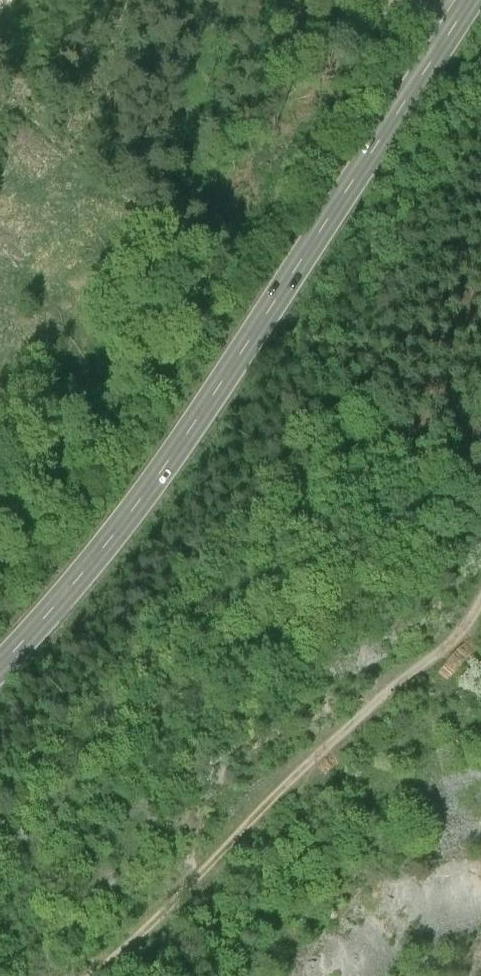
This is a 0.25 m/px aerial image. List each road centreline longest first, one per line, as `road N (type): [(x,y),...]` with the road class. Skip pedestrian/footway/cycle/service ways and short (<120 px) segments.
road 1 (secondary): [(470,0),(221,379),(0,668)]
road 2 (track): [(0,538),(47,481),(206,335),(394,0)]
road 3 (track): [(480,619),(473,637),(319,777),(255,818),(100,975)]

